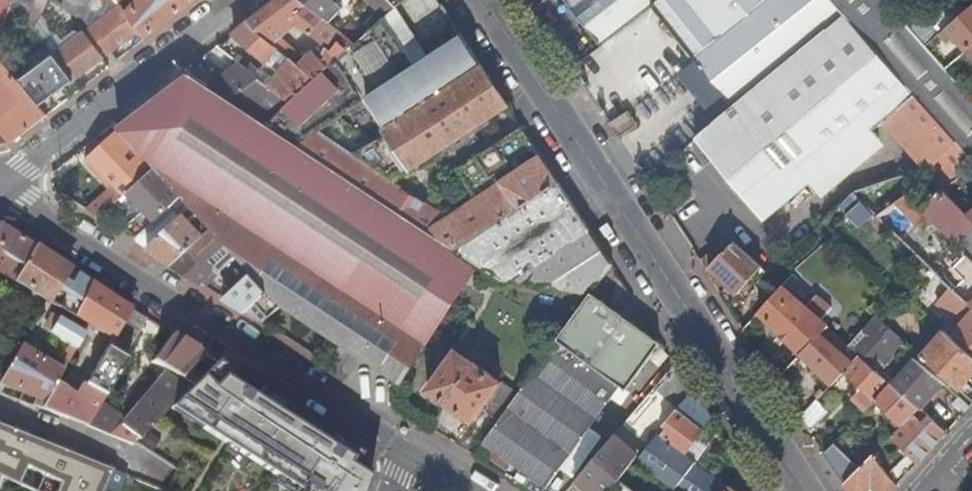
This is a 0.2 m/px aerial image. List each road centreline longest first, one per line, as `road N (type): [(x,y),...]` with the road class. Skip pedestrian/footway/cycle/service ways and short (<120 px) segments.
road 1 (secondary): [(806,490),(488,0)]
road 2 (unclassified): [(409,451),(0,193)]
road 3 (unclassified): [(0,184),(237,0)]

